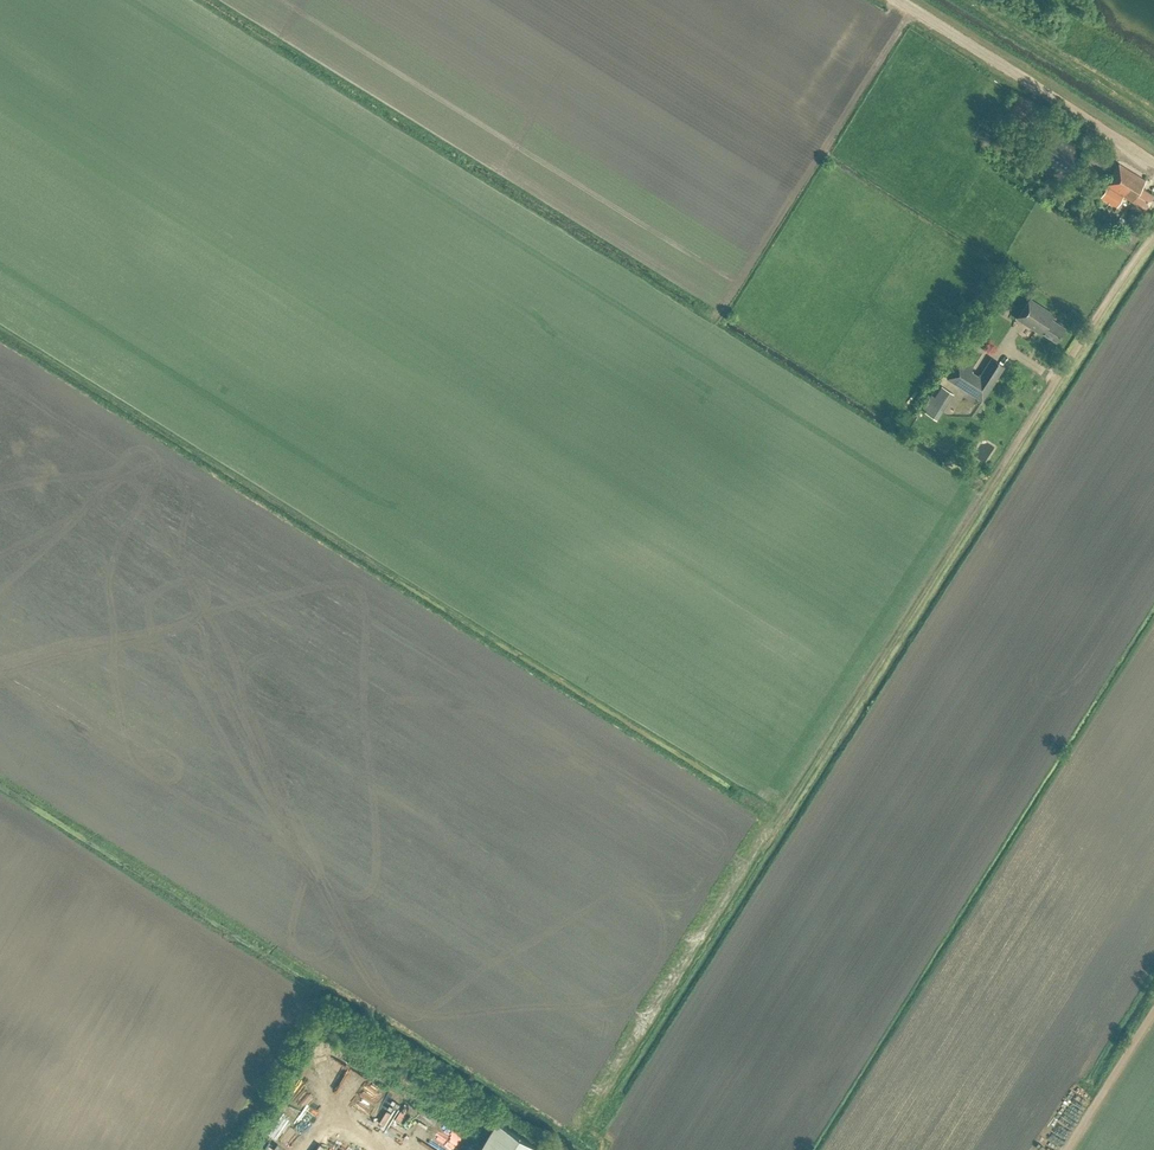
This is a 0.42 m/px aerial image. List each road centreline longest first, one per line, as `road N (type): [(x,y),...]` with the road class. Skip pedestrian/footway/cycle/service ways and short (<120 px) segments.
road 1 (track): [(1153,232),(781,814)]
road 2 (unclassified): [(1153,164),(900,0)]
road 3 (track): [(1153,1008),(1064,1149)]

